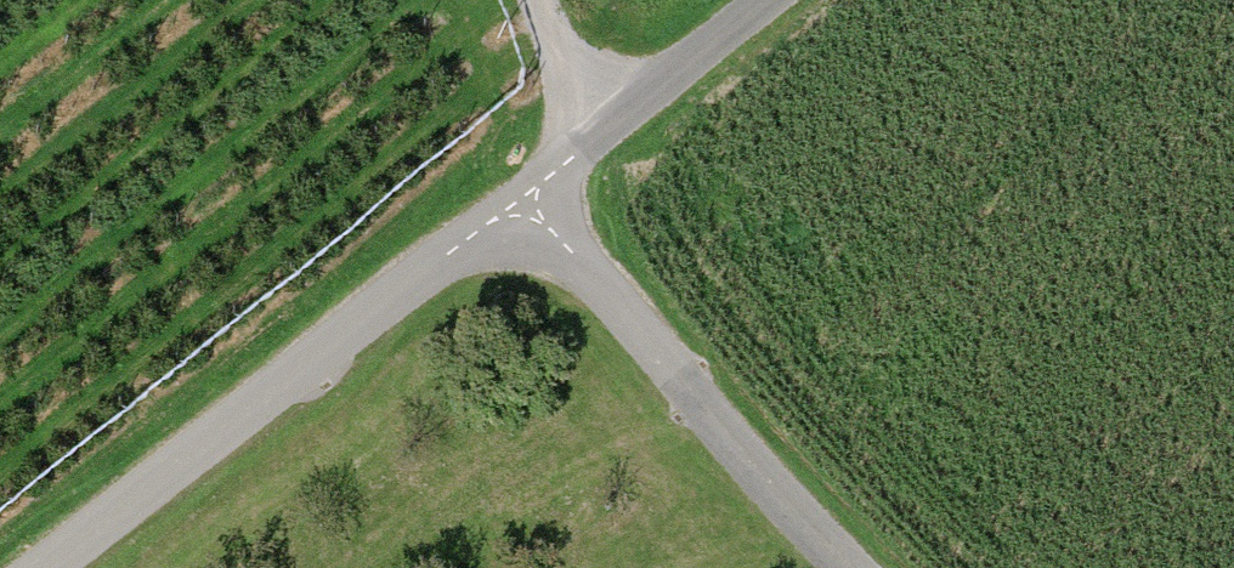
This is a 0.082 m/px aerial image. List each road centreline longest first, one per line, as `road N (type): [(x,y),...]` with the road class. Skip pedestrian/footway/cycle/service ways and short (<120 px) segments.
road 1 (unclassified): [(45,567),(481,229),(528,207),(593,137),(764,0)]
road 2 (track): [(528,207),(878,567)]
road 3 (track): [(593,137),(541,0)]

